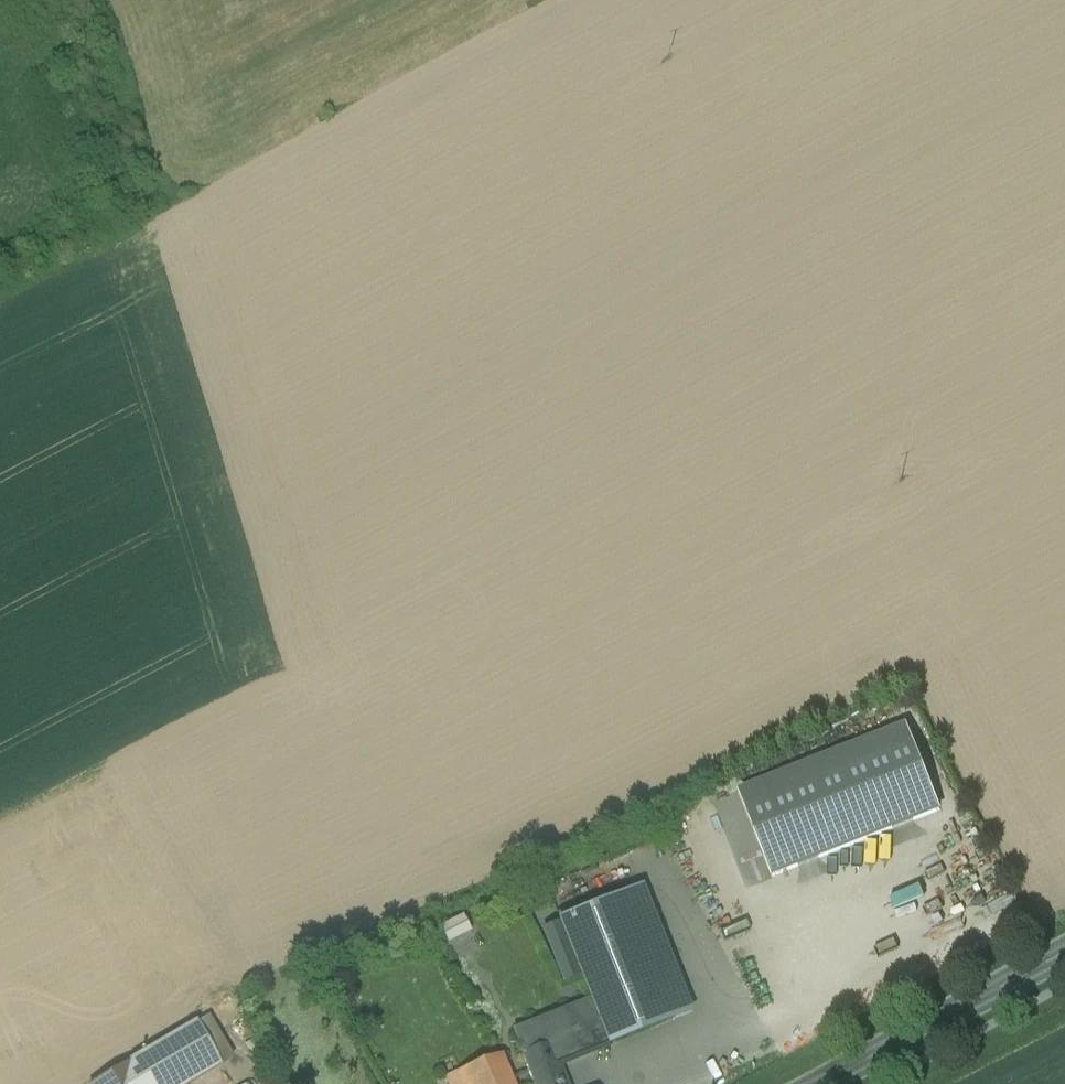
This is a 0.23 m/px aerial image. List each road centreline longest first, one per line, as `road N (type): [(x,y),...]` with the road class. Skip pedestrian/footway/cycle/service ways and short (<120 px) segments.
road 1 (primary): [(1064,954),(822,1083)]

